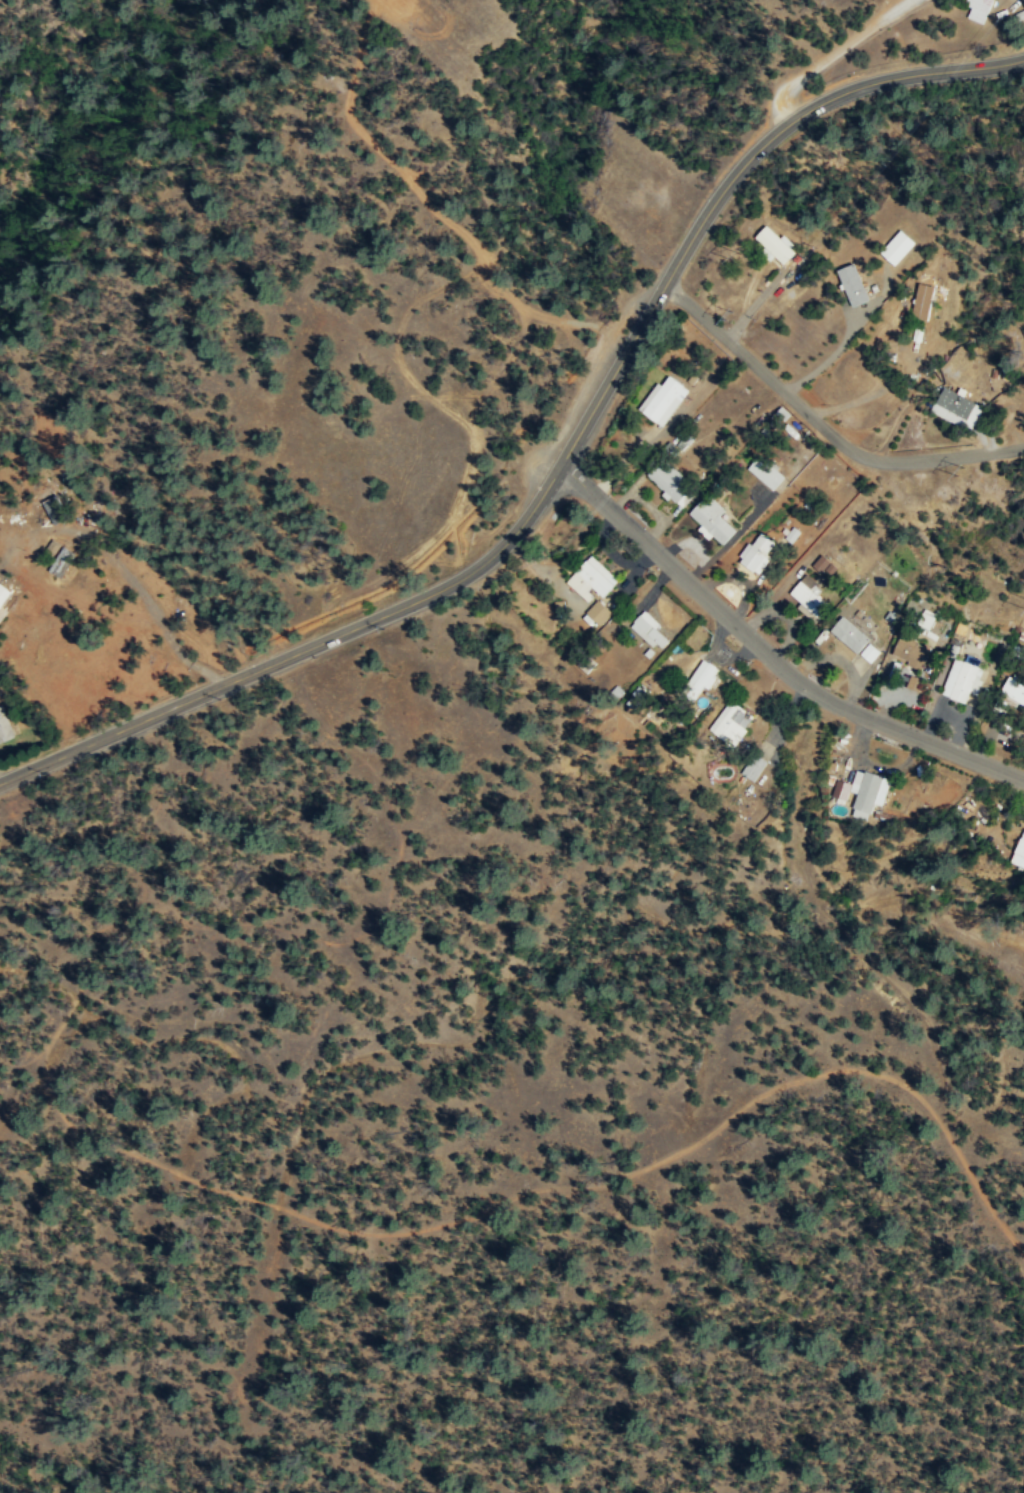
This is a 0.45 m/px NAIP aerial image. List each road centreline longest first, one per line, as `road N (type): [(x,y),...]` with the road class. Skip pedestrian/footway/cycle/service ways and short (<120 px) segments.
road 1 (tertiary): [(0,782),(435,593),(490,559),(562,466),(697,231),(758,148),(852,88),(1023,60)]
road 2 (track): [(499,1206),(435,1227),(352,1231),(206,1186),(67,1120),(47,1058),(80,992),(82,943),(127,918),(145,893),(128,857),(105,840),(27,806)]
road 3 (residential): [(562,466),(793,678),(846,708),(1023,778)]
road 4 (track): [(144,889),(195,926),(261,924),(343,944),(376,921),(400,858),(395,820),(370,766),(311,710),(289,656)]
road 5 (track): [(312,646),(334,600),(411,557),(455,514),(476,464),(479,408),(523,341),(515,303)]
road 6 (track): [(1023,1254),(932,1110),(894,1076),(837,1068),(795,1078),(706,1138)]
road 7 (residential): [(667,281),(847,450),(905,465),(1023,449)]
road 8 (track): [(515,303),(469,239),(349,116),(377,0)]
road 9 (track): [(369,978),(323,1014),(309,1038),(307,1120),(293,1160),(298,1195),(290,1211)]
road 10 (track): [(706,1138),(595,1186),(549,1200),(525,1194),(499,1206)]
road 11 (track): [(636,336),(515,303)]
road 12 (track): [(706,1138),(618,1055)]

